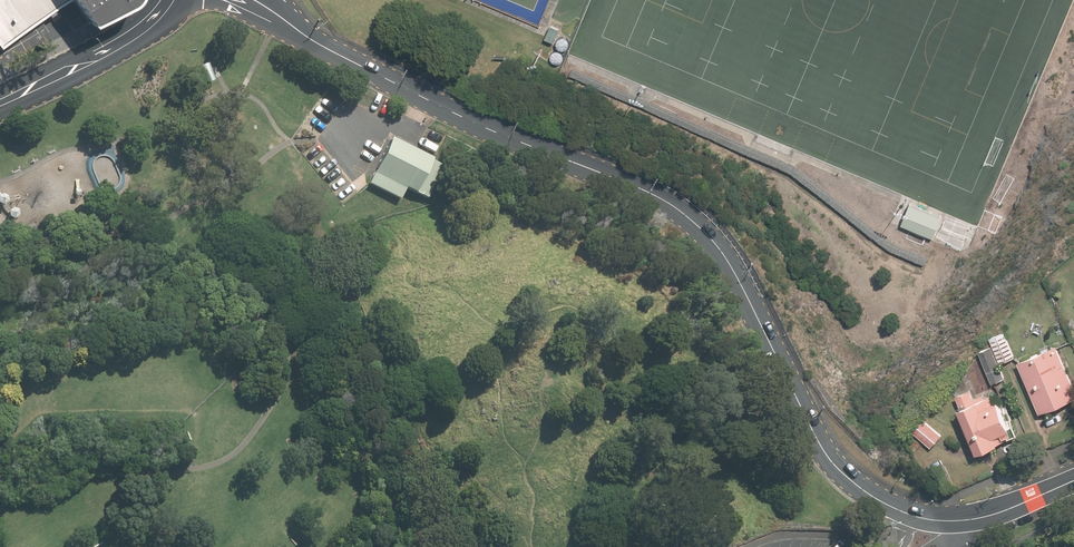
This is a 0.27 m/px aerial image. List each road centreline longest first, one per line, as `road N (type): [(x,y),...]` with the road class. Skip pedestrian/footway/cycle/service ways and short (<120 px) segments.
road 1 (secondary): [(910,516),(877,500),(832,459),(735,271),(681,211),(446,110),(315,42)]
road 2 (secondary): [(166,0),(135,34),(0,104)]
road 3 (secondary): [(1073,483),(988,517),(910,516)]

